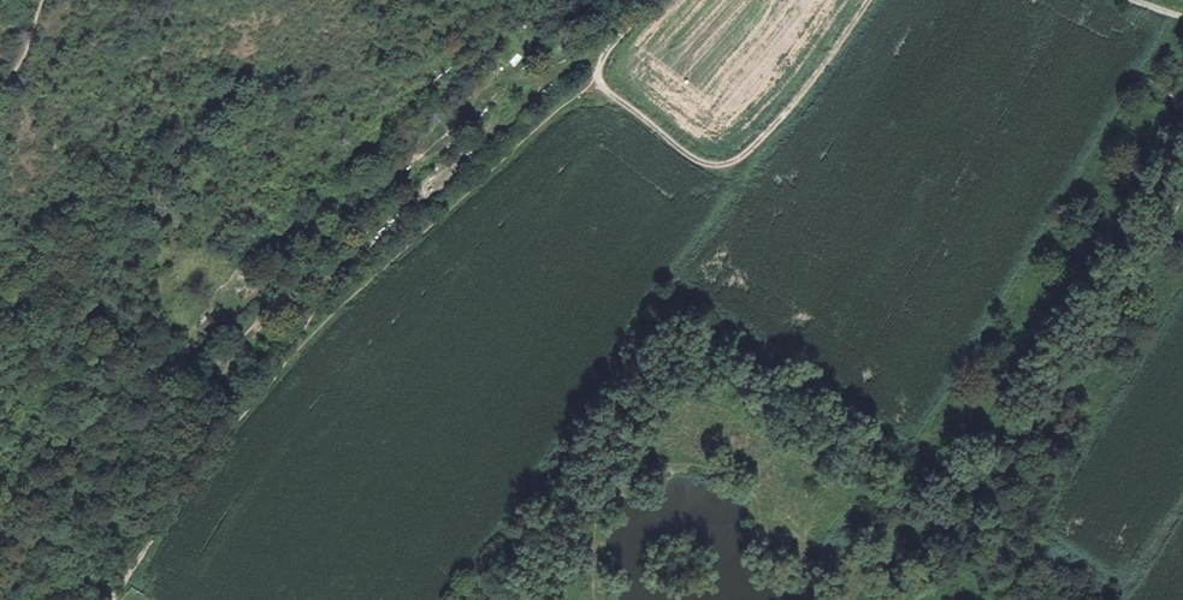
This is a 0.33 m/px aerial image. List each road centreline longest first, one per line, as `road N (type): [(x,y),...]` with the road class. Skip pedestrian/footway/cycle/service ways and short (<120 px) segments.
road 1 (track): [(594,81),(688,156),(725,166),(752,150),(809,86),(872,0)]
road 2 (track): [(109,599),(295,352)]

